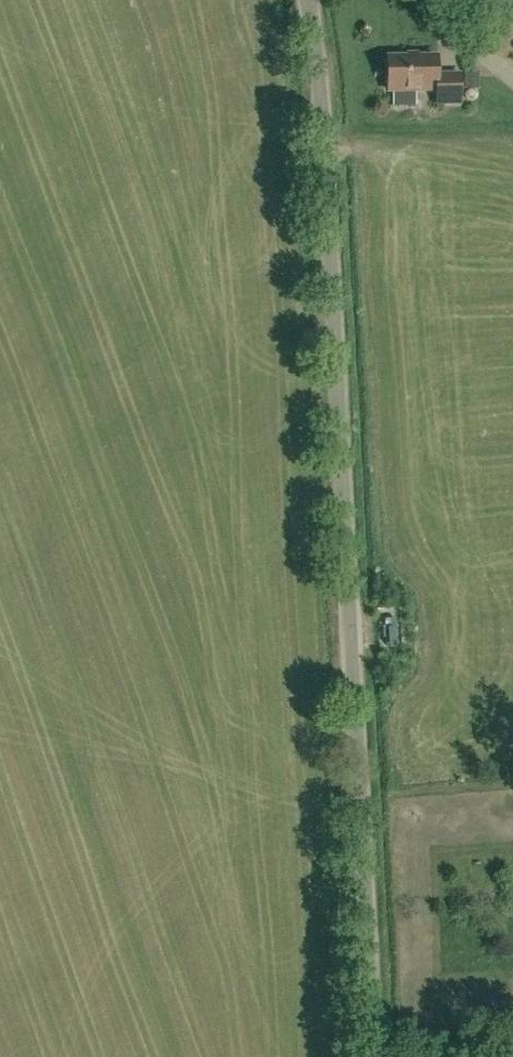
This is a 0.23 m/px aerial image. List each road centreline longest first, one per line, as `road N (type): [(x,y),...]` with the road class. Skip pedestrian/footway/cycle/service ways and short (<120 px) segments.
road 1 (unclassified): [(377,1056),(322,80),(309,0)]

